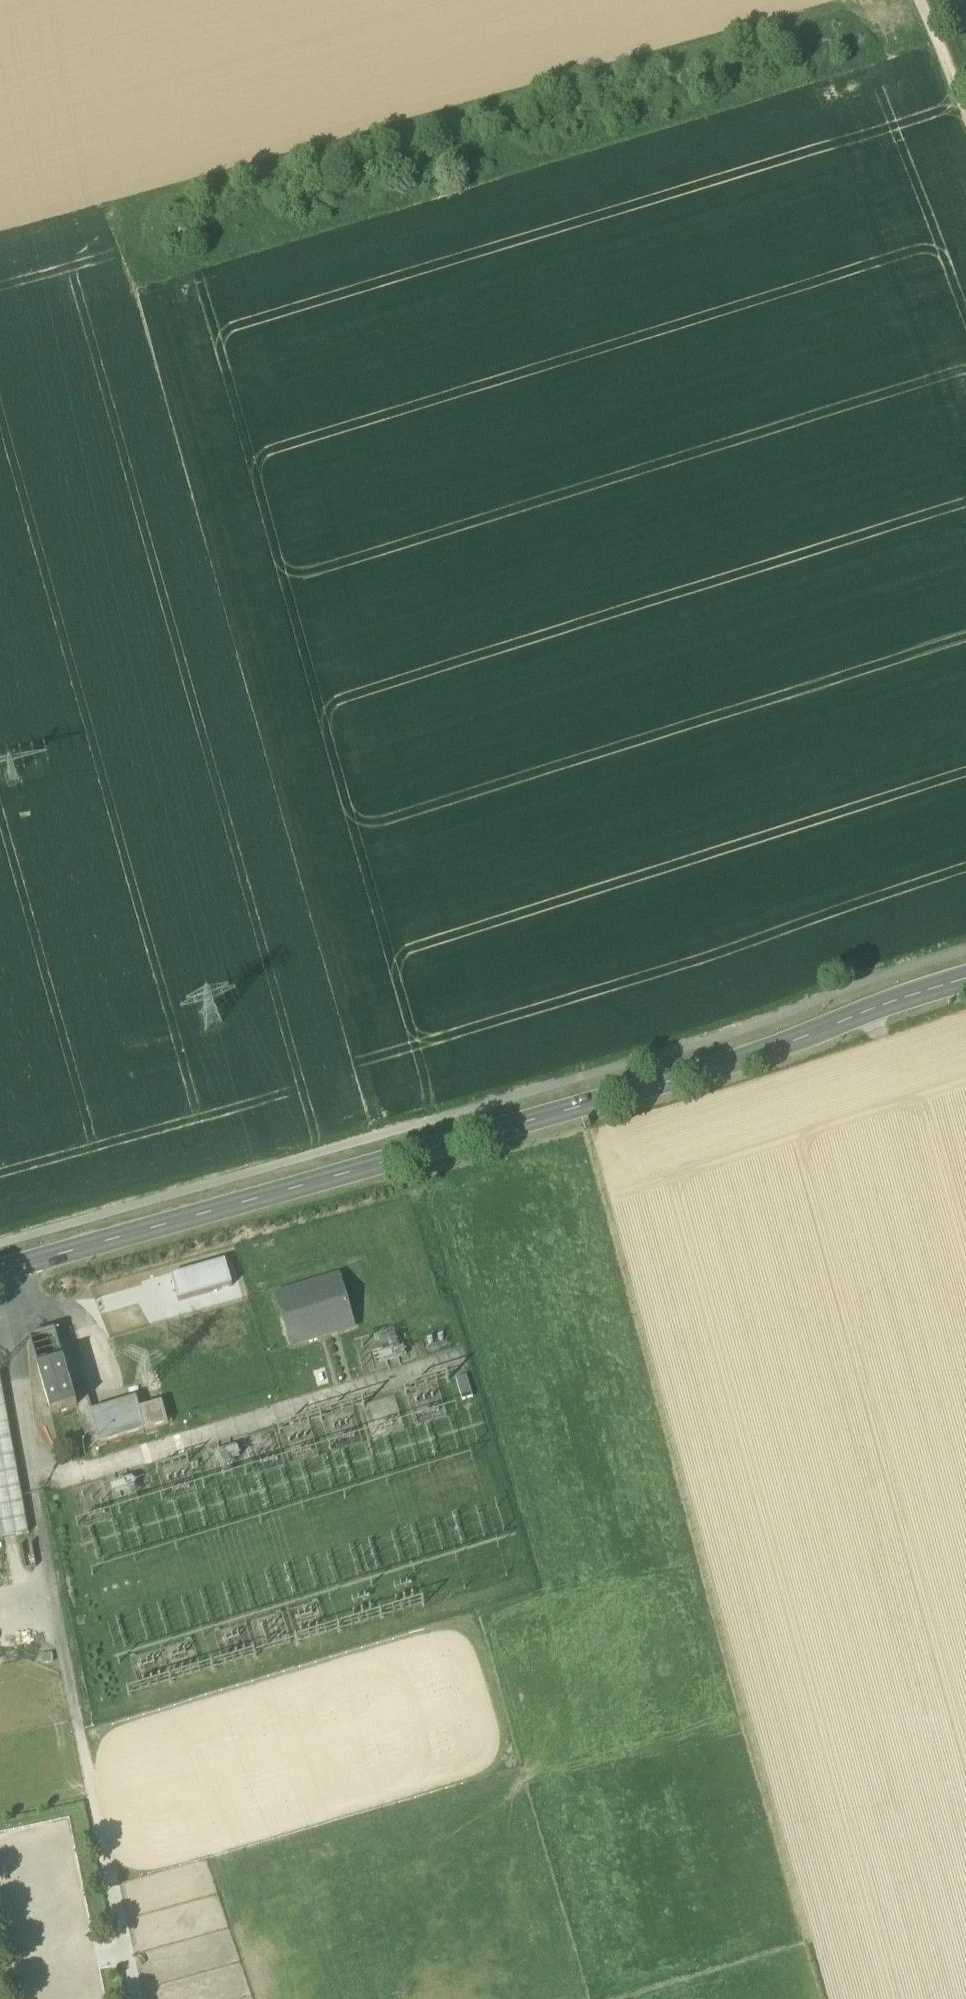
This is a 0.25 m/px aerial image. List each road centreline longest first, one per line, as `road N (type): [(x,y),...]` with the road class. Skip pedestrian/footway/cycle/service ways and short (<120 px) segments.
road 1 (tertiary): [(0,1271),(764,1054),(965,981)]
road 2 (track): [(137,1998),(82,1730)]
road 3 (track): [(913,0),(965,122)]

